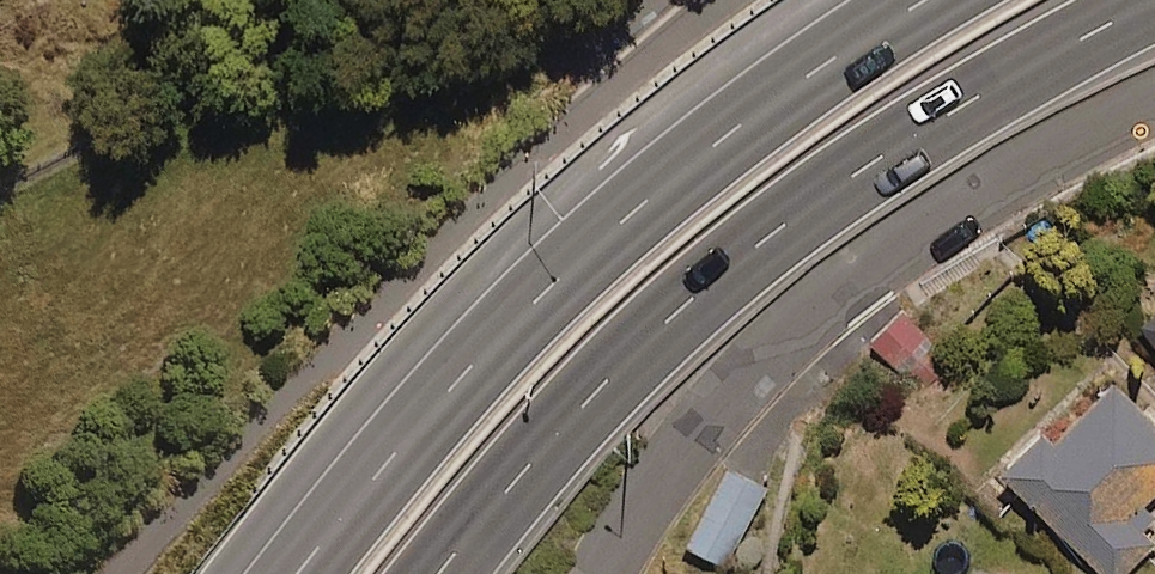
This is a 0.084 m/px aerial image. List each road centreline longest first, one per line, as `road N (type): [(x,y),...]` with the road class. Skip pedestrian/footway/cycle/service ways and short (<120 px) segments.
road 1 (motorway): [(1154,2),(1056,50),(867,167),(677,307),(439,573)]
road 2 (motorway): [(297,573),(391,457),(544,294),(700,152),(922,0)]
road 3 (residential): [(1154,105),(973,198),(865,270),(773,348),(696,430),(603,573)]

